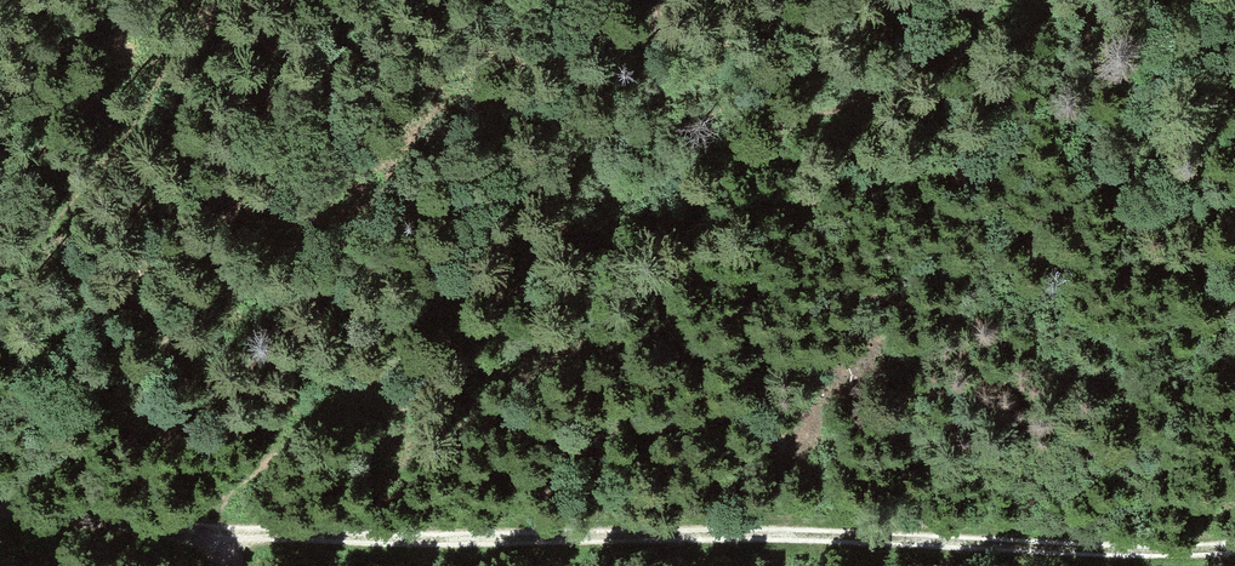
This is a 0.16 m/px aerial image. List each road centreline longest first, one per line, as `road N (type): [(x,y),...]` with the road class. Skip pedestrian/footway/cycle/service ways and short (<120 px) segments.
road 1 (track): [(197,534),(580,180),(737,95),(1010,31),(1203,12),(1212,0)]
road 2 (track): [(197,534),(780,533),(1199,553),(1234,549)]
road 3 (track): [(0,517),(197,534),(218,565)]

